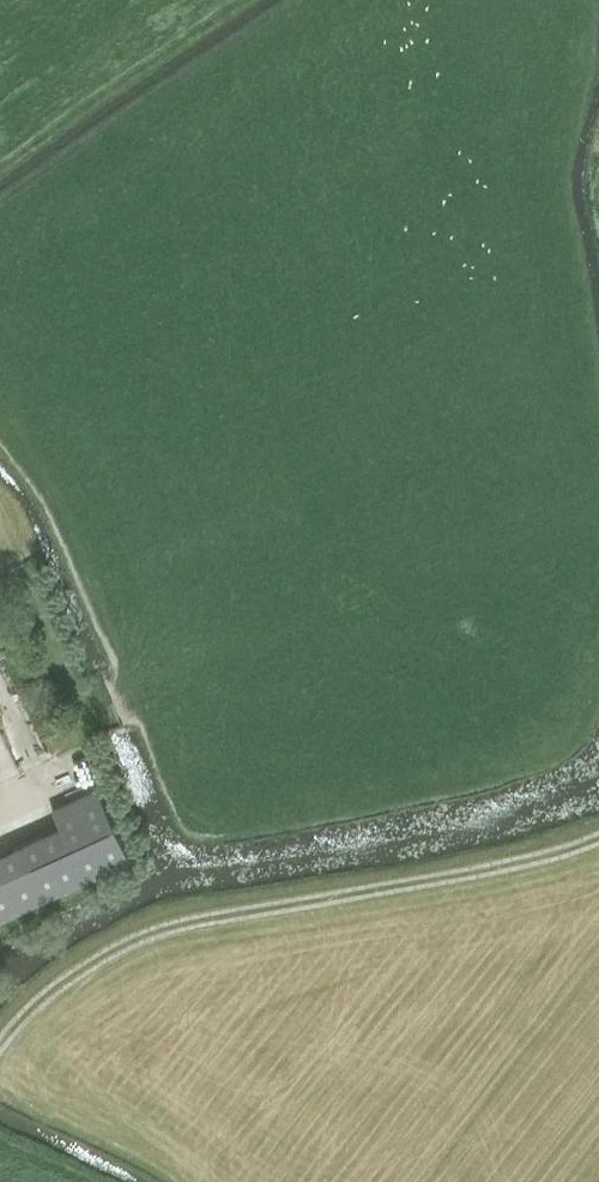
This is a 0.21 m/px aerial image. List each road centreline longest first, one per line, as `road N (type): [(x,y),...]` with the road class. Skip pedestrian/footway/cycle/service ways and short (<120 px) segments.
road 1 (track): [(0,1047),(58,987),(161,928),(430,880),(598,839)]

